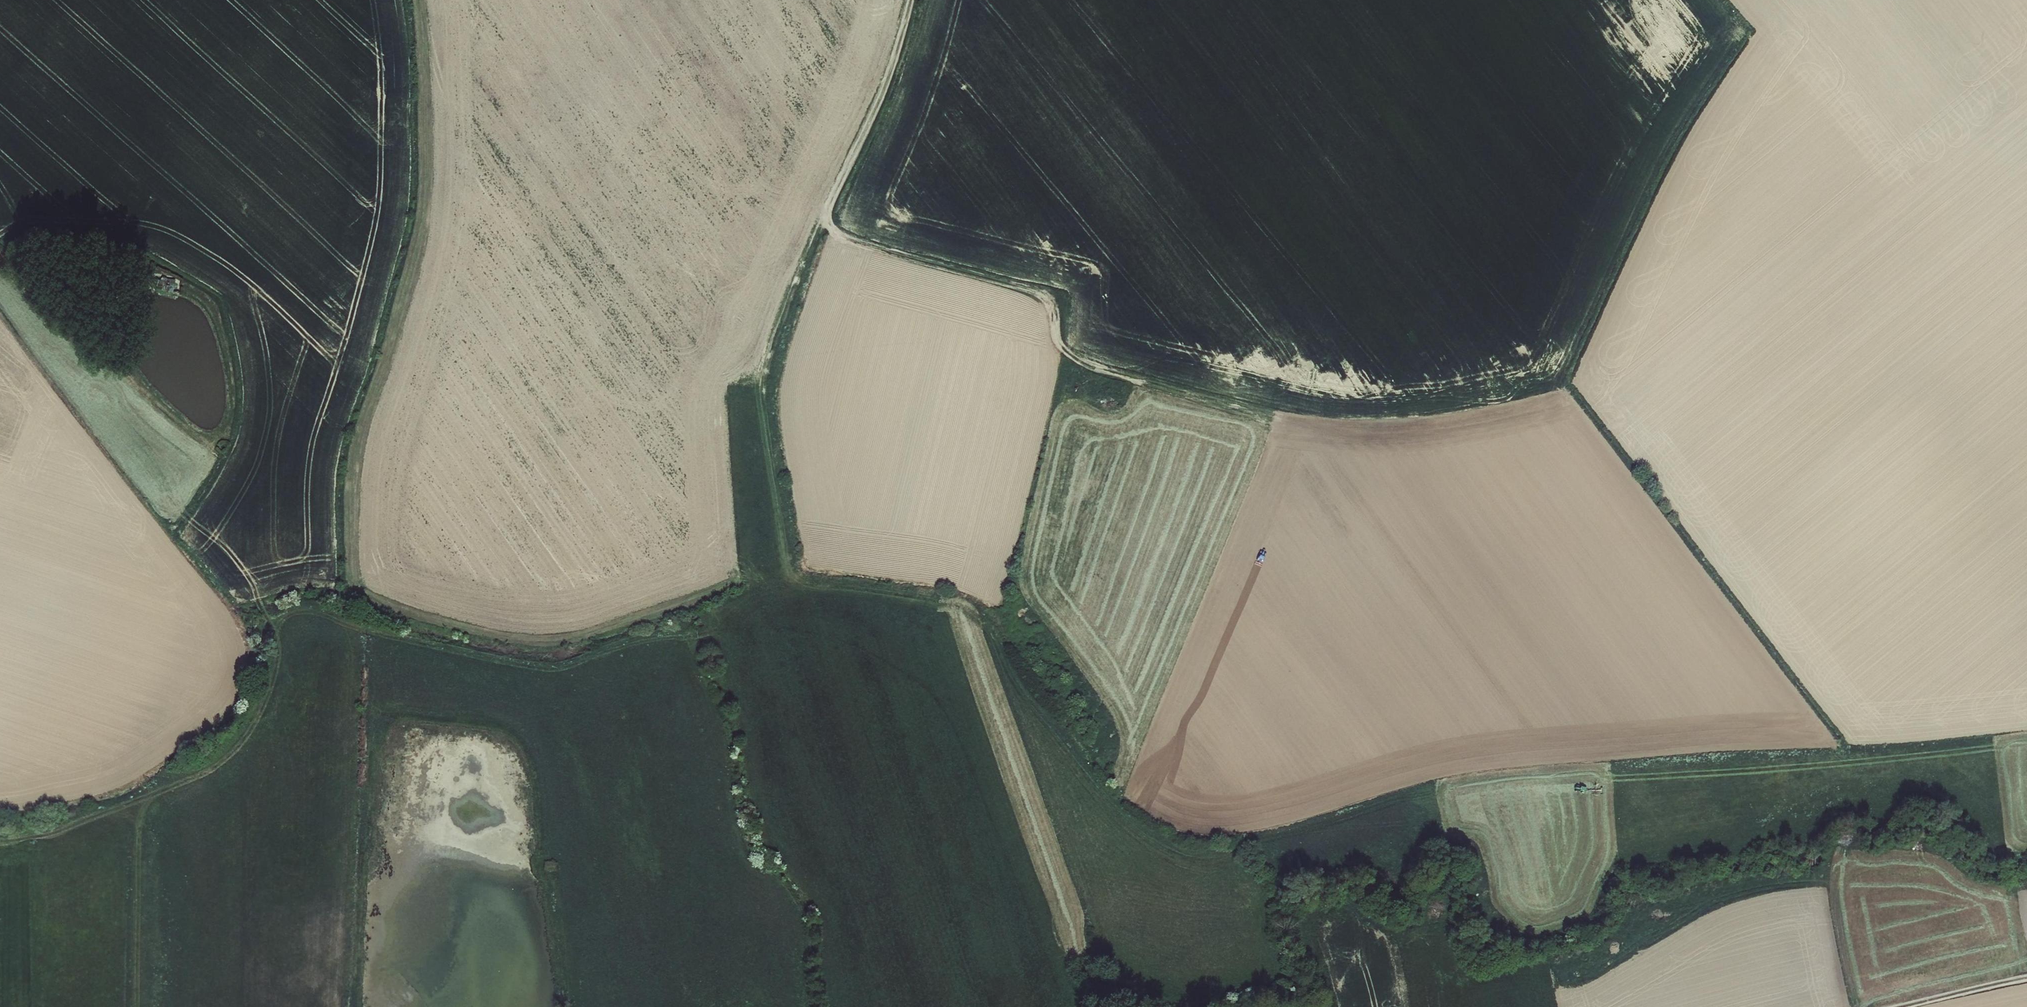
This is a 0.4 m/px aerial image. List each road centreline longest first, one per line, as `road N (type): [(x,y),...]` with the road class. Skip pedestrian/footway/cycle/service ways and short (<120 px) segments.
road 1 (track): [(910,0),(896,59),(829,220),(846,237),(1041,292),(1059,347),(1138,382)]

